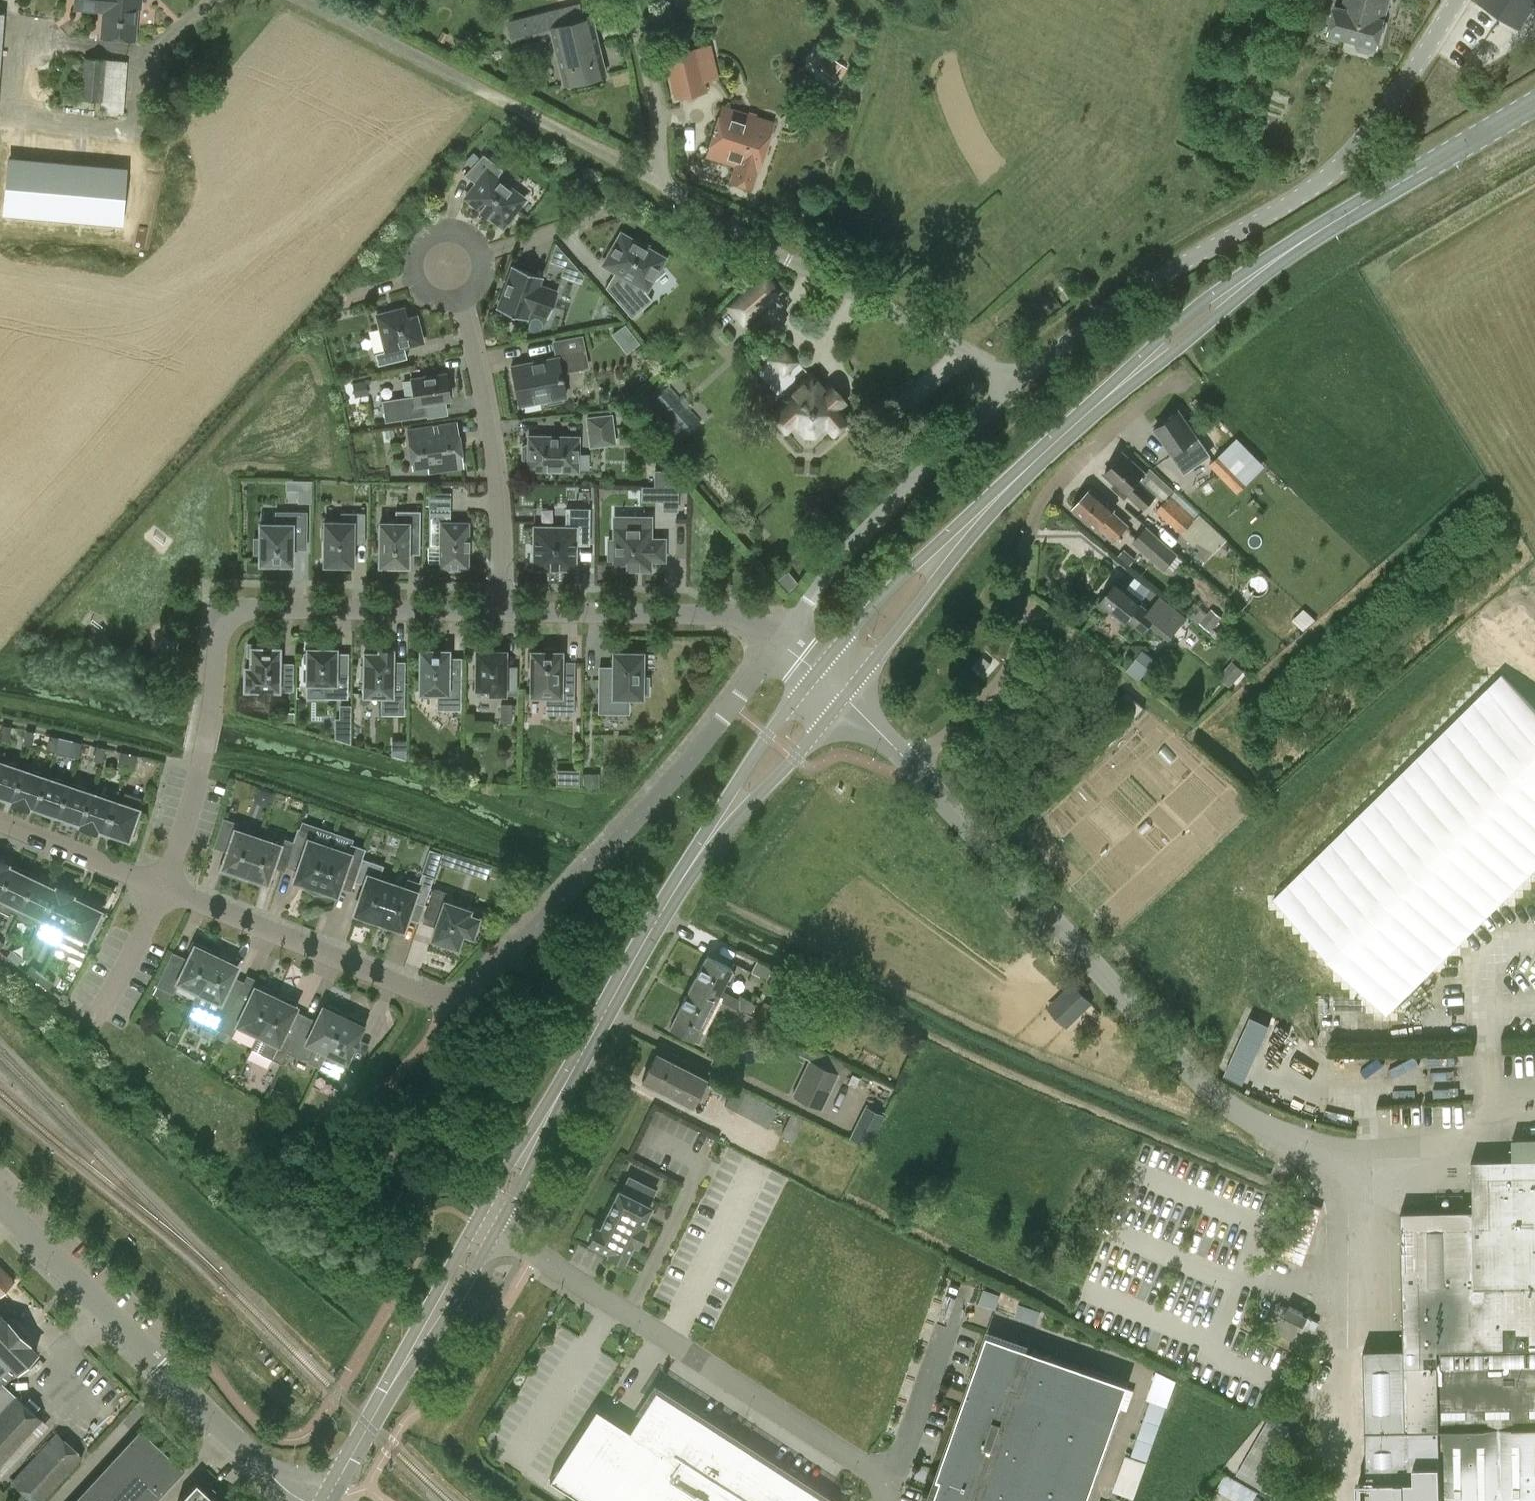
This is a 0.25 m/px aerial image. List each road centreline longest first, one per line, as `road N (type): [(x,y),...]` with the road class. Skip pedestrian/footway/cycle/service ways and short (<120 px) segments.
road 1 (secondary): [(829,681),(931,565),(1182,333),(1260,271),(1534,103)]
road 2 (secondary): [(489,1224),(657,920),(829,681)]
road 3 (unclassified): [(1017,381),(661,183),(657,103),(632,0)]
road 4 (unclassified): [(1017,381),(1152,282),(1311,189),(1345,161),(1458,0)]
road 5 (residential): [(501,612),(219,607),(209,710),(163,888)]
road 6 (unclassified): [(916,763),(1205,1084),(1301,1143)]
road 7 (residential): [(441,1000),(474,990),(627,830),(781,643)]
road 8 (unclassified): [(916,763),(1007,673),(1021,637),(1036,524),(1063,474),(1183,377)]
road 9 (unclassified): [(891,1481),(489,1224)]
road 10 (residential): [(309,1500),(280,1482),(0,1204)]
road 11 (unclassified): [(781,643),(882,513),(1017,381)]
road 12 (secondary): [(325,1500),(489,1224)]
road 13 (residential): [(501,612),(494,451),(460,298)]
road 14 (residential): [(441,1000),(163,888)]
road 15 (residential): [(781,643),(733,616),(501,612)]
road 16 (unclassified): [(891,1481),(960,1285)]
road 17 (residential): [(163,888),(0,822)]
road 18 (residential): [(163,888),(90,1026)]
road 19 (residential): [(605,213),(479,255)]

